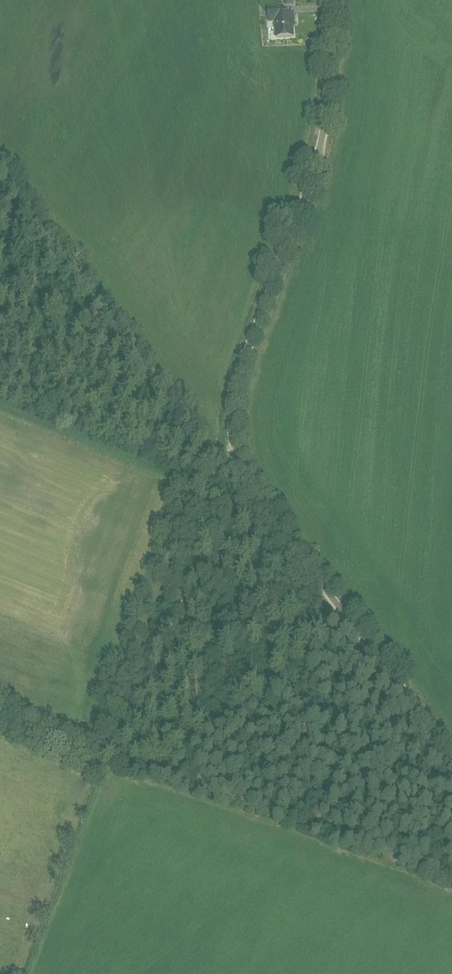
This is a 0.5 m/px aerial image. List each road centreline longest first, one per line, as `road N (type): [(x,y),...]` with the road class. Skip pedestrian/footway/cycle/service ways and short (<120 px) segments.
road 1 (unclassified): [(451,750),(247,481),(231,439),(236,392),(321,150),(328,0)]

